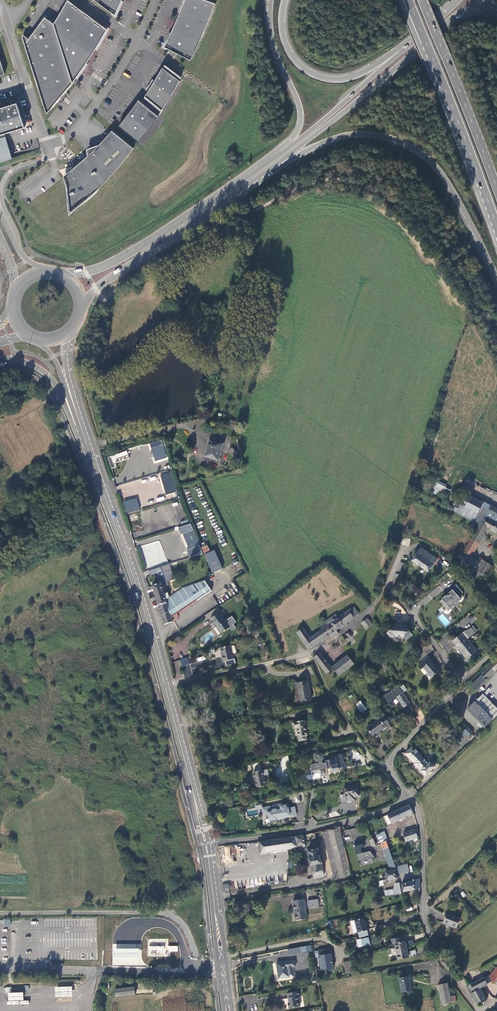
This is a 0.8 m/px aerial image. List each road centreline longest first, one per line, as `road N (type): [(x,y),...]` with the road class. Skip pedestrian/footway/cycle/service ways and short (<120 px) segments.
road 1 (trunk): [(255,182),(336,138),(388,138),(432,164),(496,276)]
road 2 (primary): [(255,182),(444,25),(486,10)]
road 3 (secondary): [(88,448),(164,687)]
road 4 (track): [(0,913),(167,914),(184,928),(202,971)]
road 5 (residential): [(478,1010),(423,915),(421,828),(409,797)]
road 6 (primary): [(250,173),(115,261),(62,273)]
road 7 (primary): [(84,307),(105,283),(255,182)]
road 8 (residential): [(409,797),(325,826),(205,843)]
road 9 (trunk): [(496,188),(422,0)]
road 10 (trunk): [(271,0),(272,41),(301,118),(294,136),(250,173)]
road 11 (primary): [(400,50),(324,120),(250,173)]
road 12 (trunk): [(400,50),(350,78),(312,74),(285,43),(285,0)]
road 13 (secondary): [(205,843),(227,1010)]
road 14 (trunk): [(437,77),(496,229)]
road 15 (secondary): [(164,687),(205,843)]
road 16 (residential): [(308,654),(164,687)]
road 17 (residential): [(461,681),(391,759),(409,797)]
road 18 (tertiary): [(47,147),(86,116),(138,41)]
road 19 (unclassified): [(6,19),(47,147)]
road 20 (track): [(224,984),(116,986),(108,1010)]
road 21 (unclassified): [(0,360),(47,375),(88,448)]
road 22 (secondary): [(19,250),(4,182),(50,156)]
road 23 (residential): [(386,586),(461,681)]

